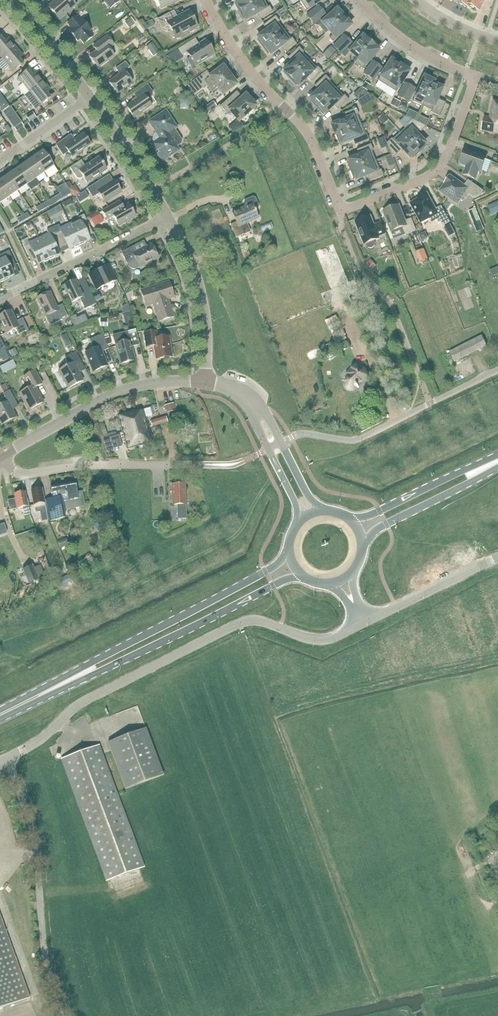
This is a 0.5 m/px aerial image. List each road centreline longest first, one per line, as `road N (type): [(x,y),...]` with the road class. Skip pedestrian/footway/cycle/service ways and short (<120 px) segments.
road 1 (residential): [(207,0),(246,64),(310,138),(343,209),(438,170),(475,75)]
road 2 (unclassified): [(7,759),(86,700),(245,621),(313,640),(363,622)]
road 3 (primary): [(54,688),(301,575)]
road 4 (primary): [(289,556),(54,688)]
road 5 (unclassified): [(61,1015),(44,955),(32,830),(7,759)]
road 6 (unclassified): [(281,443),(300,434),(360,440),(497,370)]
road 7 (unclassified): [(224,465),(18,474),(1,457)]
road 8 (tertiary): [(1,457),(123,392),(205,381)]
road 9 (residential): [(0,299),(168,218)]
road 10 (residential): [(205,381),(202,299),(168,218)]
road 11 (primary): [(497,459),(352,521)]
road 12 (primary): [(362,542),(497,464)]
road 13 (unclassified): [(363,622),(497,557)]
road 14 (residential): [(168,218),(91,96)]
road 15 (residential): [(359,0),(406,42),(475,75)]
road 16 (residential): [(91,96),(12,0)]

